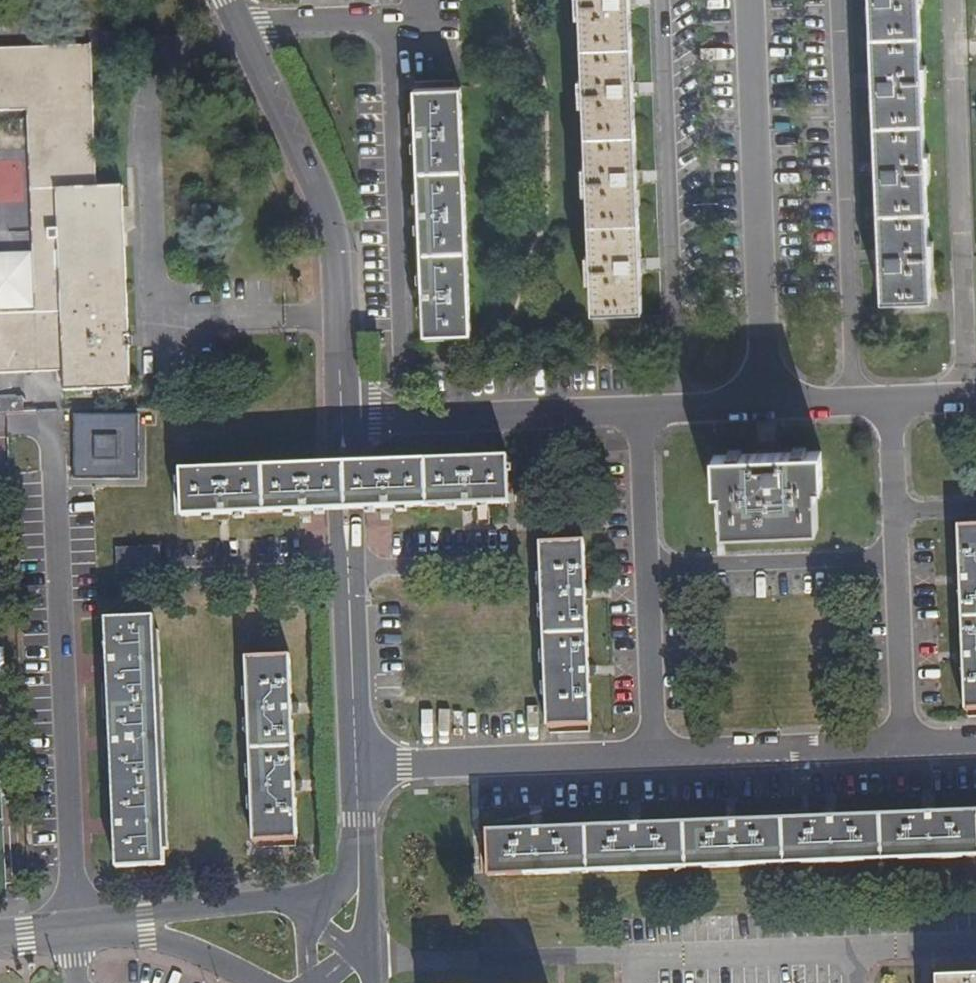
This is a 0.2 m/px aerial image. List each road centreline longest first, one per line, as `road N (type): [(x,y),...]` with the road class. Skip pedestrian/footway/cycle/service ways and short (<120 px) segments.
road 1 (residential): [(975,946),(388,961),(360,954)]
road 2 (residential): [(50,422),(74,929)]
road 3 (tertiary): [(227,0),(326,216),(341,418)]
road 4 (unclassified): [(766,405),(749,0)]
road 5 (tertiary): [(341,418),(356,765)]
road 6 (residential): [(648,753),(356,765)]
road 7 (residential): [(633,411),(341,418)]
road 8 (residential): [(904,743),(648,753)]
road 9 (residential): [(895,556),(643,568)]
road 10 (residential): [(904,743),(895,556)]
road 11 (residential): [(648,753),(643,568)]
road 12 (unclassified): [(310,916),(290,902),(265,899),(189,909),(151,927)]
road 13 (residential): [(643,568),(633,411)]
road 14 (residential): [(766,405),(633,411)]
road 15 (unclassified): [(151,927),(265,982)]
road 16 (residential): [(889,401),(766,405)]

